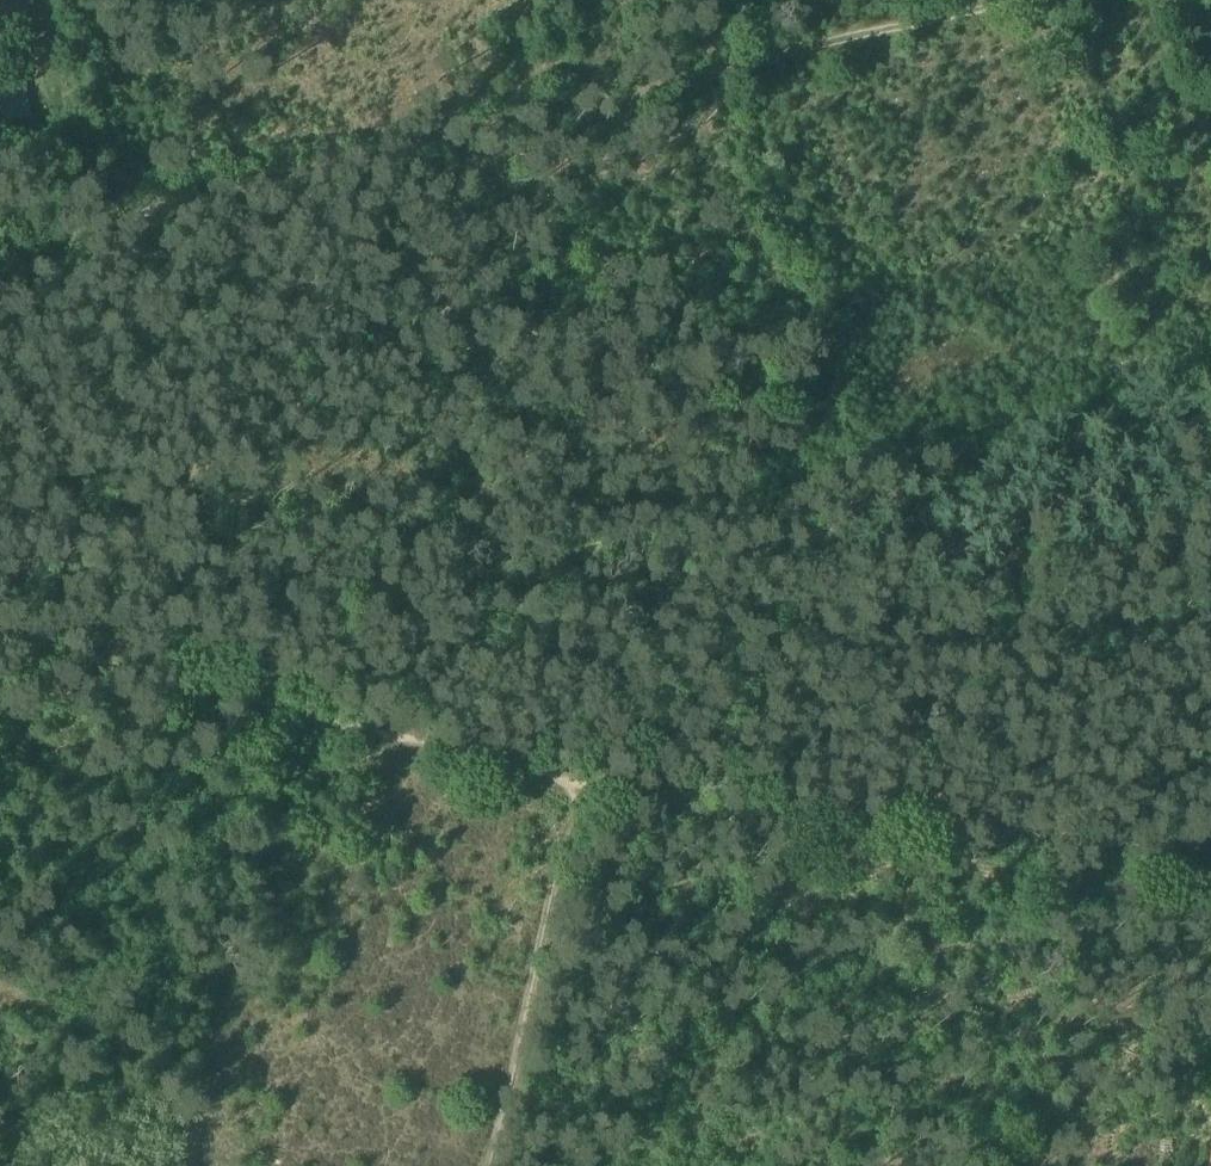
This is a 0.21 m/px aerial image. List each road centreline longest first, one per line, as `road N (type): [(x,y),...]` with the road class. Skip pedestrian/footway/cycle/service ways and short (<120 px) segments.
road 1 (track): [(998,0),(60,215),(12,241),(0,260)]
road 2 (track): [(615,772),(0,626)]
road 3 (track): [(1210,862),(1151,877),(1070,880),(615,772)]

